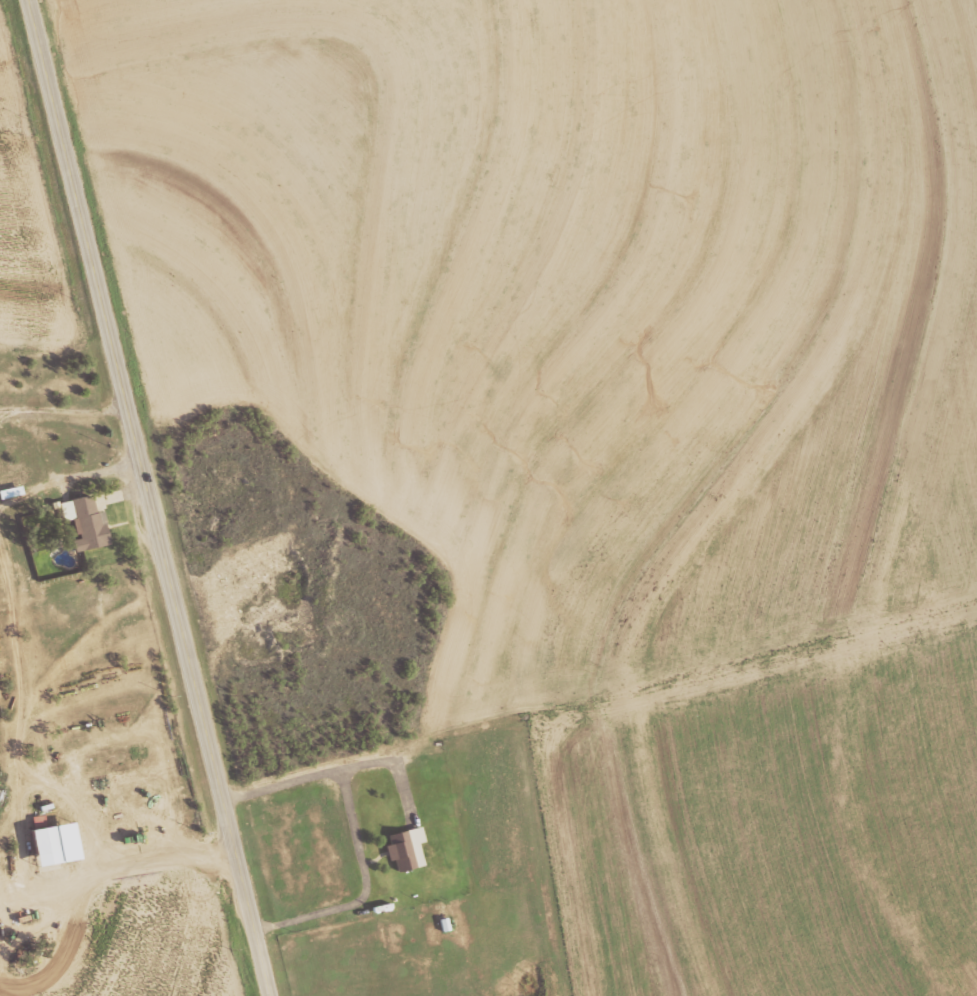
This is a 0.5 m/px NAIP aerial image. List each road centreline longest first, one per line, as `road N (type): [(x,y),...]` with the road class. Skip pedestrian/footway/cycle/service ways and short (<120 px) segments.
road 1 (tertiary): [(274,995),(32,0)]

